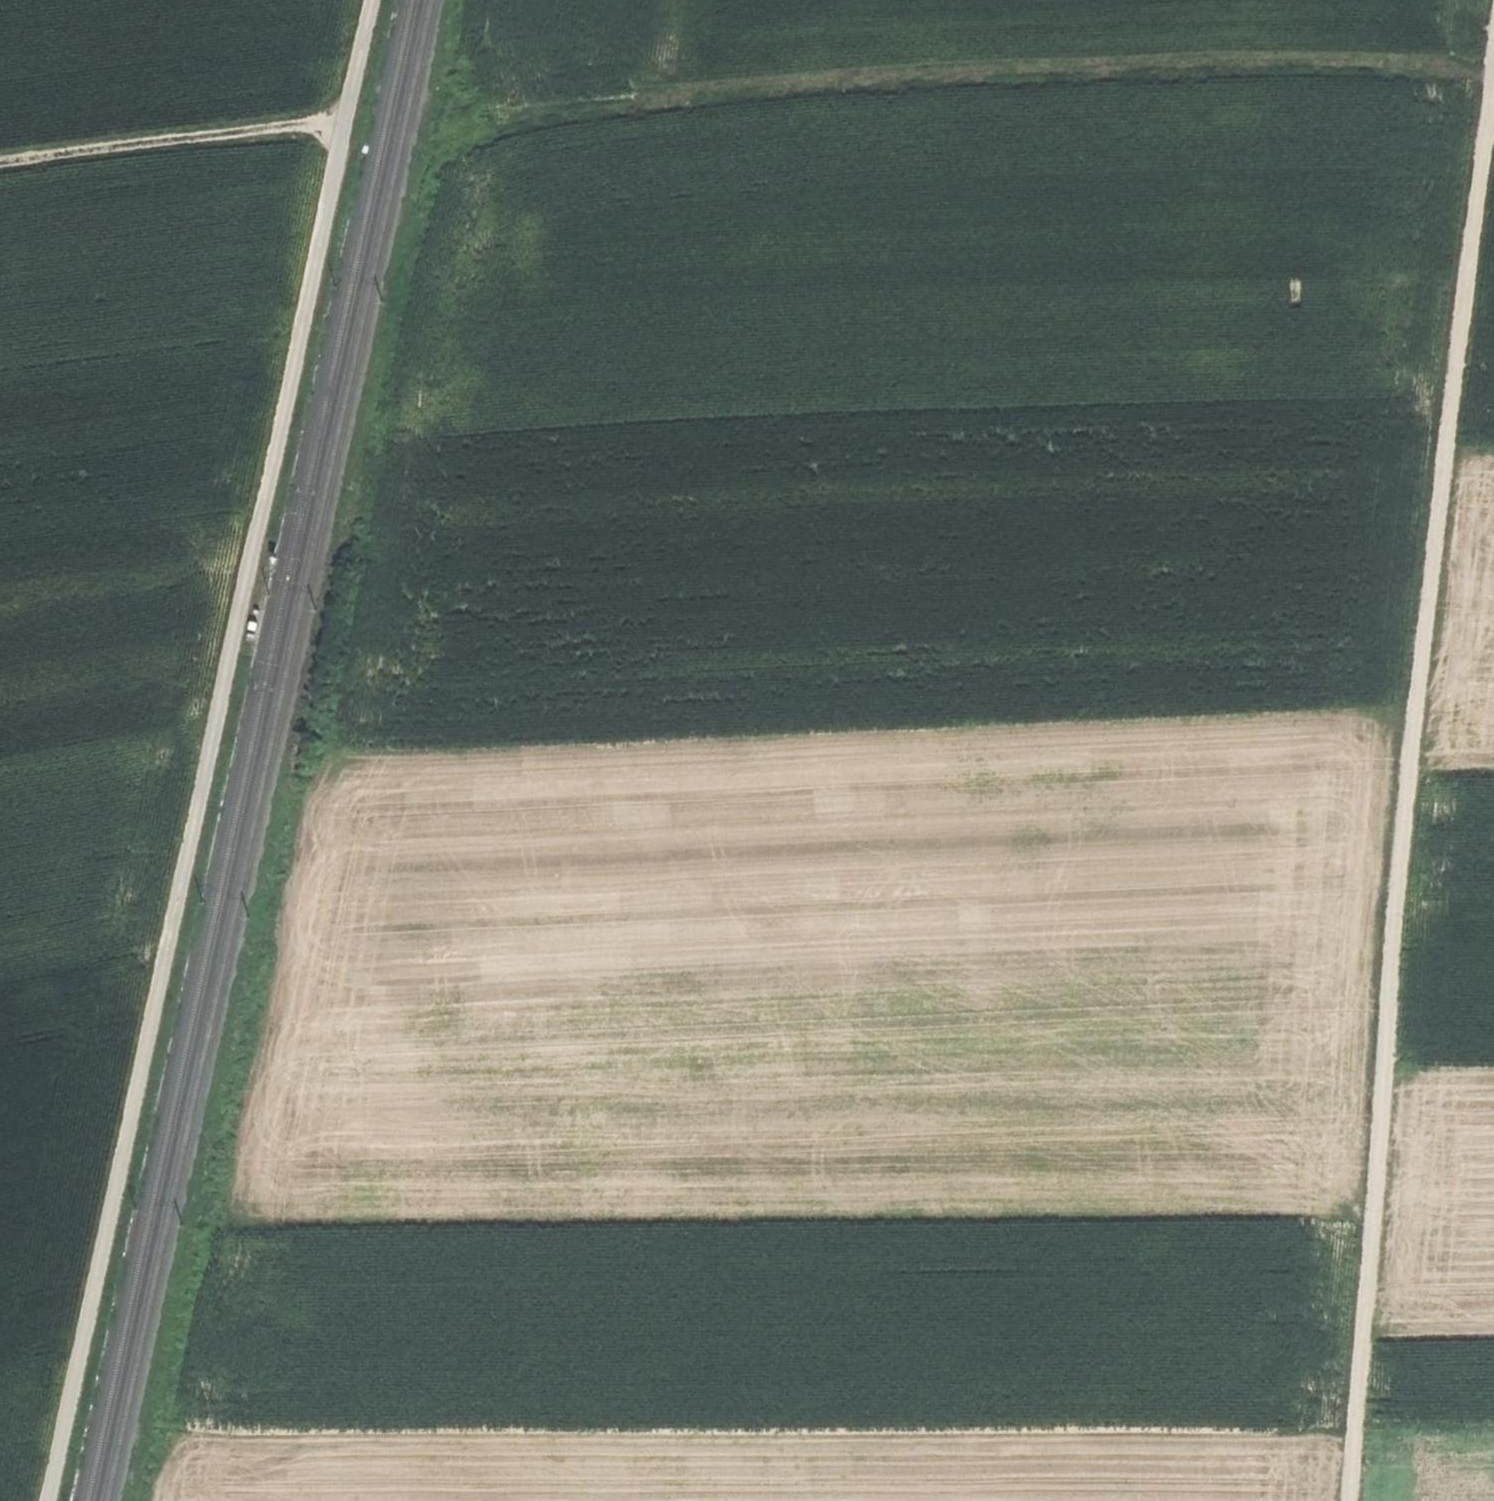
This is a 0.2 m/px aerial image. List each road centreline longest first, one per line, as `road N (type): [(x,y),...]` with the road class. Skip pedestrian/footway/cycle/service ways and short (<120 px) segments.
road 1 (unclassified): [(48,1500),(375,0)]
road 2 (track): [(1350,1500),(1420,667),(1493,77)]
road 3 (track): [(1493,76),(1234,63),(800,89),(497,124)]
road 4 (track): [(349,117),(0,164)]

